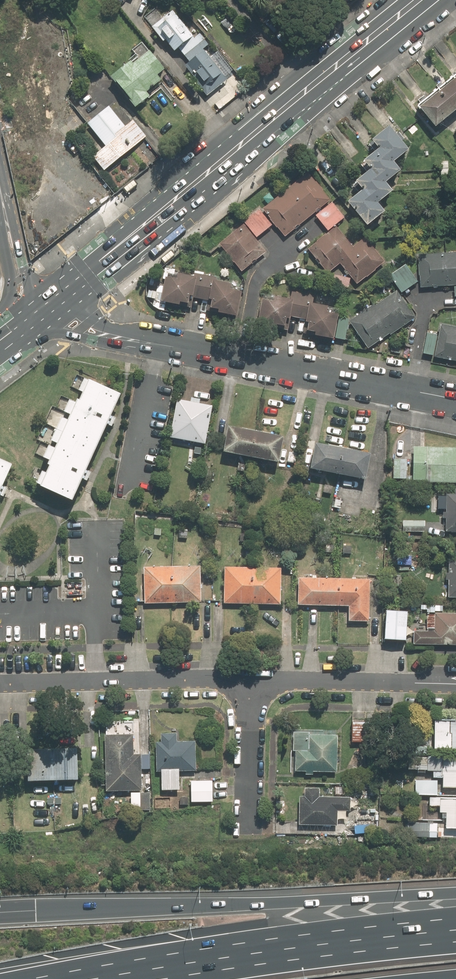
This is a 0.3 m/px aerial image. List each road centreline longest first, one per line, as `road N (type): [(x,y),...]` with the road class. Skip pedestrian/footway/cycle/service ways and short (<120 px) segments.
road 1 (primary): [(61,289),(416,0)]
road 2 (motorway): [(0,912),(455,894)]
road 3 (tertiary): [(139,340),(455,398)]
road 4 (motorway): [(169,978),(455,943)]
road 5 (residential): [(0,683),(250,682)]
road 6 (residential): [(250,682),(455,684)]
road 7 (residential): [(250,682),(248,832)]
road 8 (tertiary): [(139,340),(60,332),(0,337)]
road 9 (secondary): [(0,186),(26,271),(61,289)]

